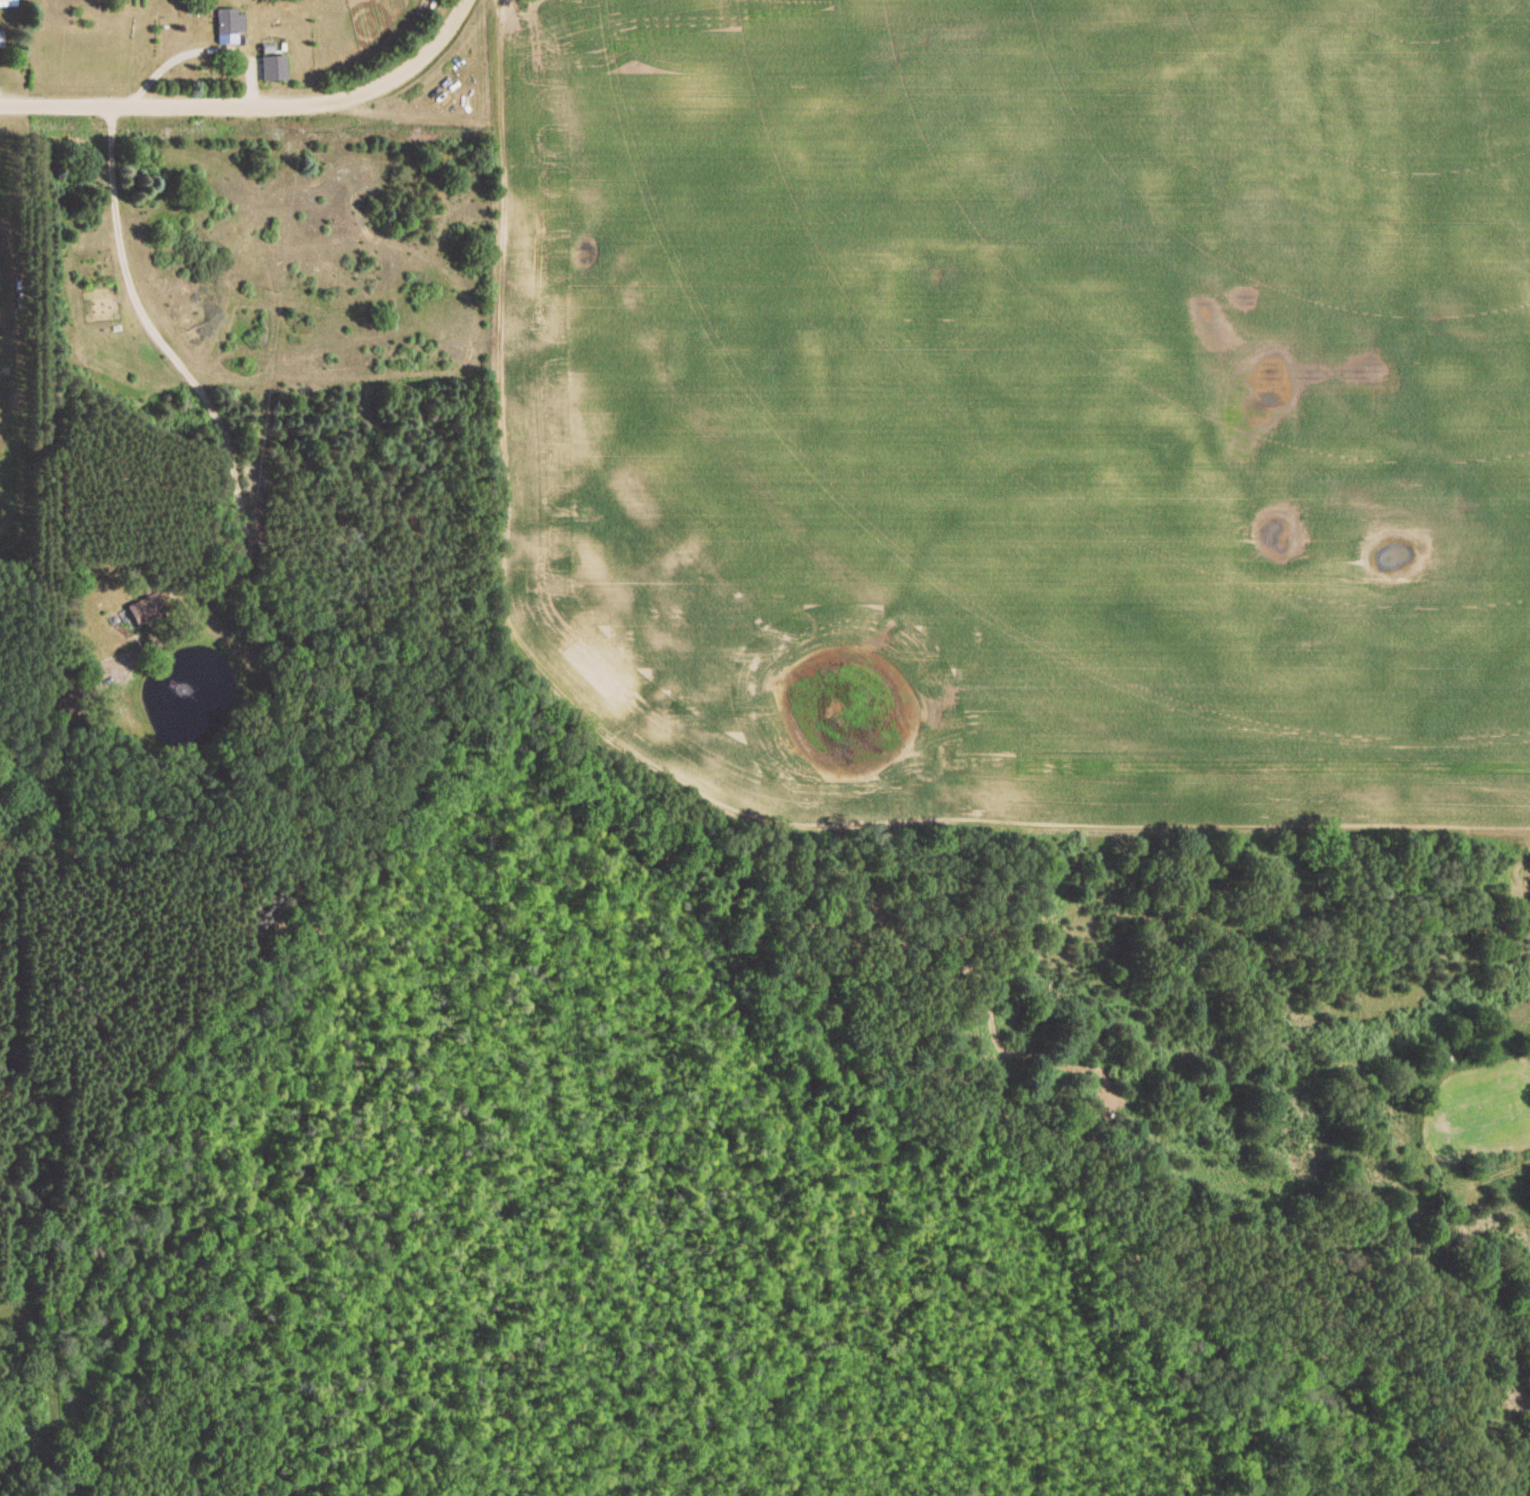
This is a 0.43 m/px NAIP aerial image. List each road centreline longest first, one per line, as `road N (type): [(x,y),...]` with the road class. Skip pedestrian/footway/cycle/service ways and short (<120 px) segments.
road 1 (residential): [(0,113),(347,103),(408,71),(449,29)]

